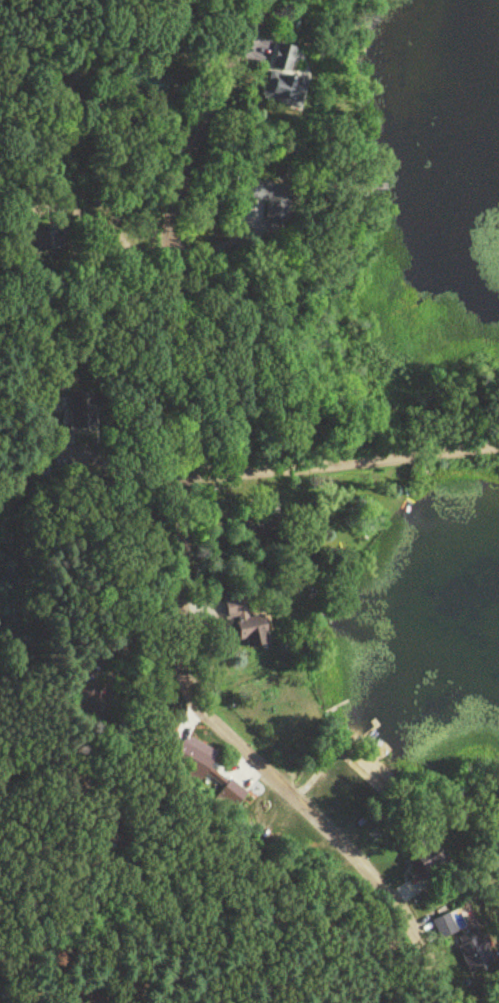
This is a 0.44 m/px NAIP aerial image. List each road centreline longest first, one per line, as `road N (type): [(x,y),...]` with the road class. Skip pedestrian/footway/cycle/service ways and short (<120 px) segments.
road 1 (residential): [(179,473),(179,666),(256,757),(396,884),(460,1002)]
road 2 (residential): [(266,0),(225,65),(184,175),(154,394),(162,444),(179,473)]
road 3 (residential): [(498,442),(179,473)]
road 4 (residential): [(78,73),(71,161),(79,180),(99,197),(184,175)]

